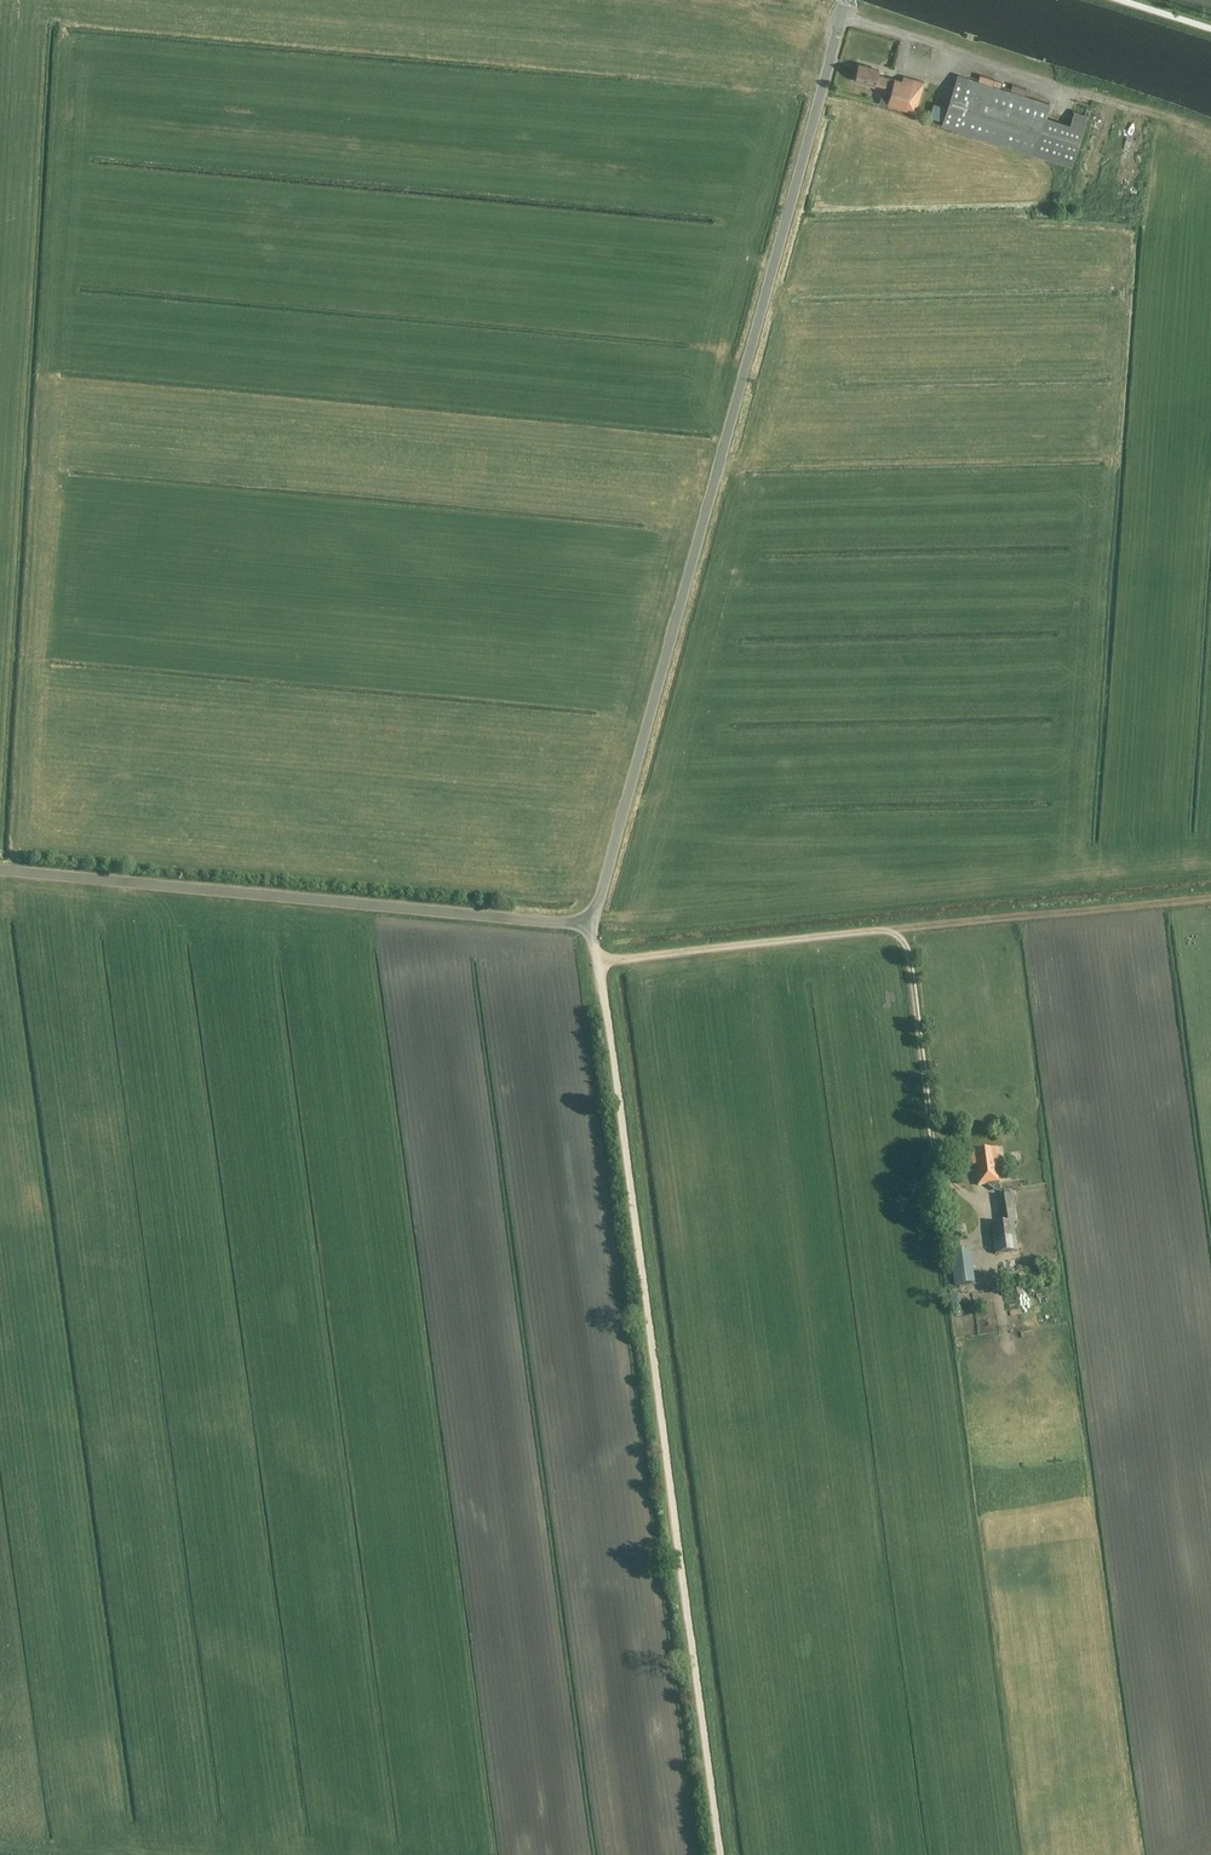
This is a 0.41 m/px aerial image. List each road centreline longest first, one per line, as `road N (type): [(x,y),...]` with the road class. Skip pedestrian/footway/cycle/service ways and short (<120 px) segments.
road 1 (unclassified): [(0,872),(558,924),(588,919),(847,0)]
road 2 (track): [(720,1854),(606,1004),(588,919)]
road 3 (track): [(599,956),(1210,898)]
road 4 (track): [(893,929),(909,954),(934,1148),(953,1183),(983,1206)]

